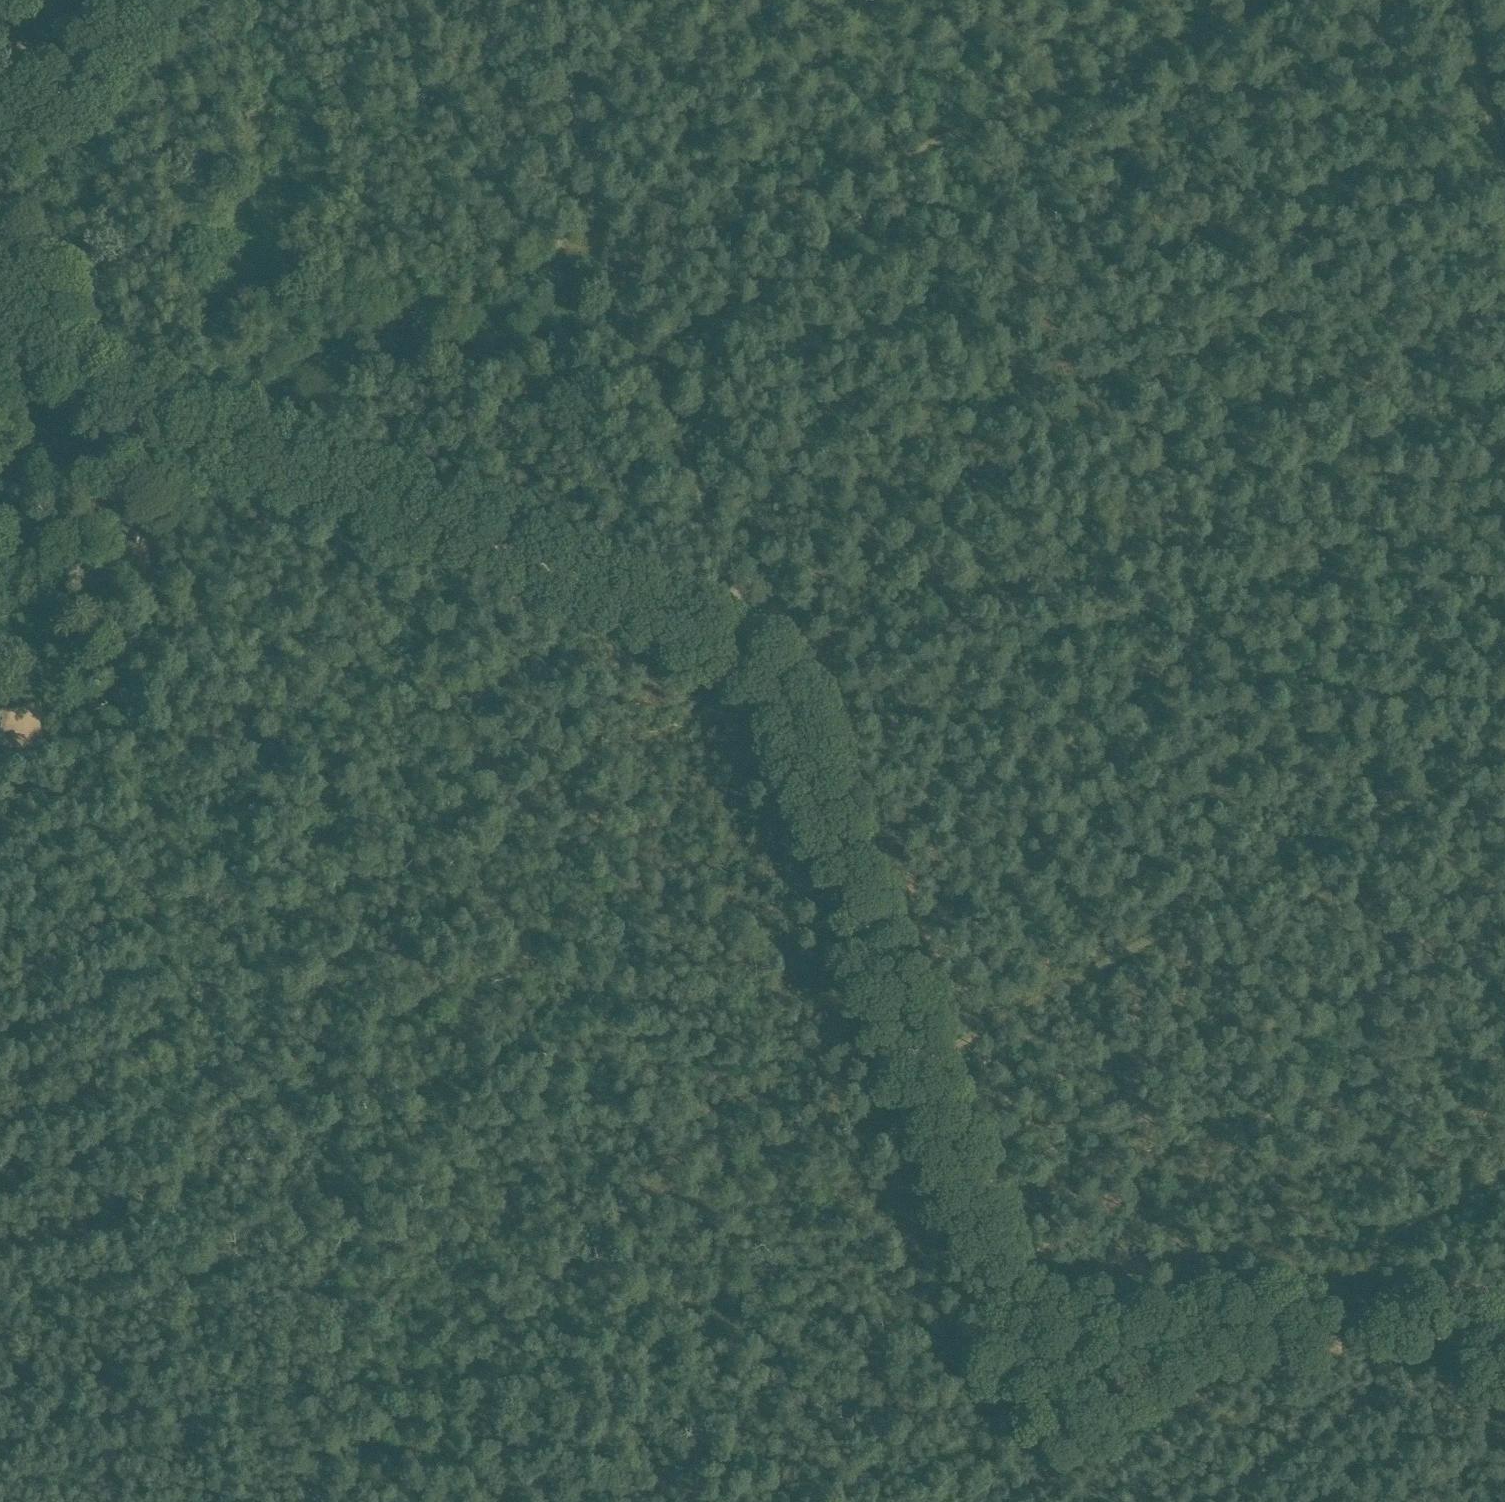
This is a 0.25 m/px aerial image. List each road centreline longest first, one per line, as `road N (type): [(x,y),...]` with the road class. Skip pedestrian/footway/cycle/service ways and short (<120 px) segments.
road 1 (track): [(185,428),(544,564),(753,663),(791,727),(976,1244),(1010,1303),(1059,1330),(1142,1342),(1344,1312)]
road 2 (track): [(1303,0),(619,261),(588,257),(396,329),(213,406),(185,428)]
road 3 (track): [(1504,750),(915,1068)]
road 4 (track): [(1260,1325),(1326,1276),(1504,1174)]
road 5 (track): [(558,0),(604,262)]
road 6 (track): [(185,428),(143,471),(0,567)]
road 7 (track): [(11,129),(139,0)]
road 8 (track): [(1461,0),(1504,176)]
road 9 (track): [(1344,1312),(1419,1325),(1504,1365)]

